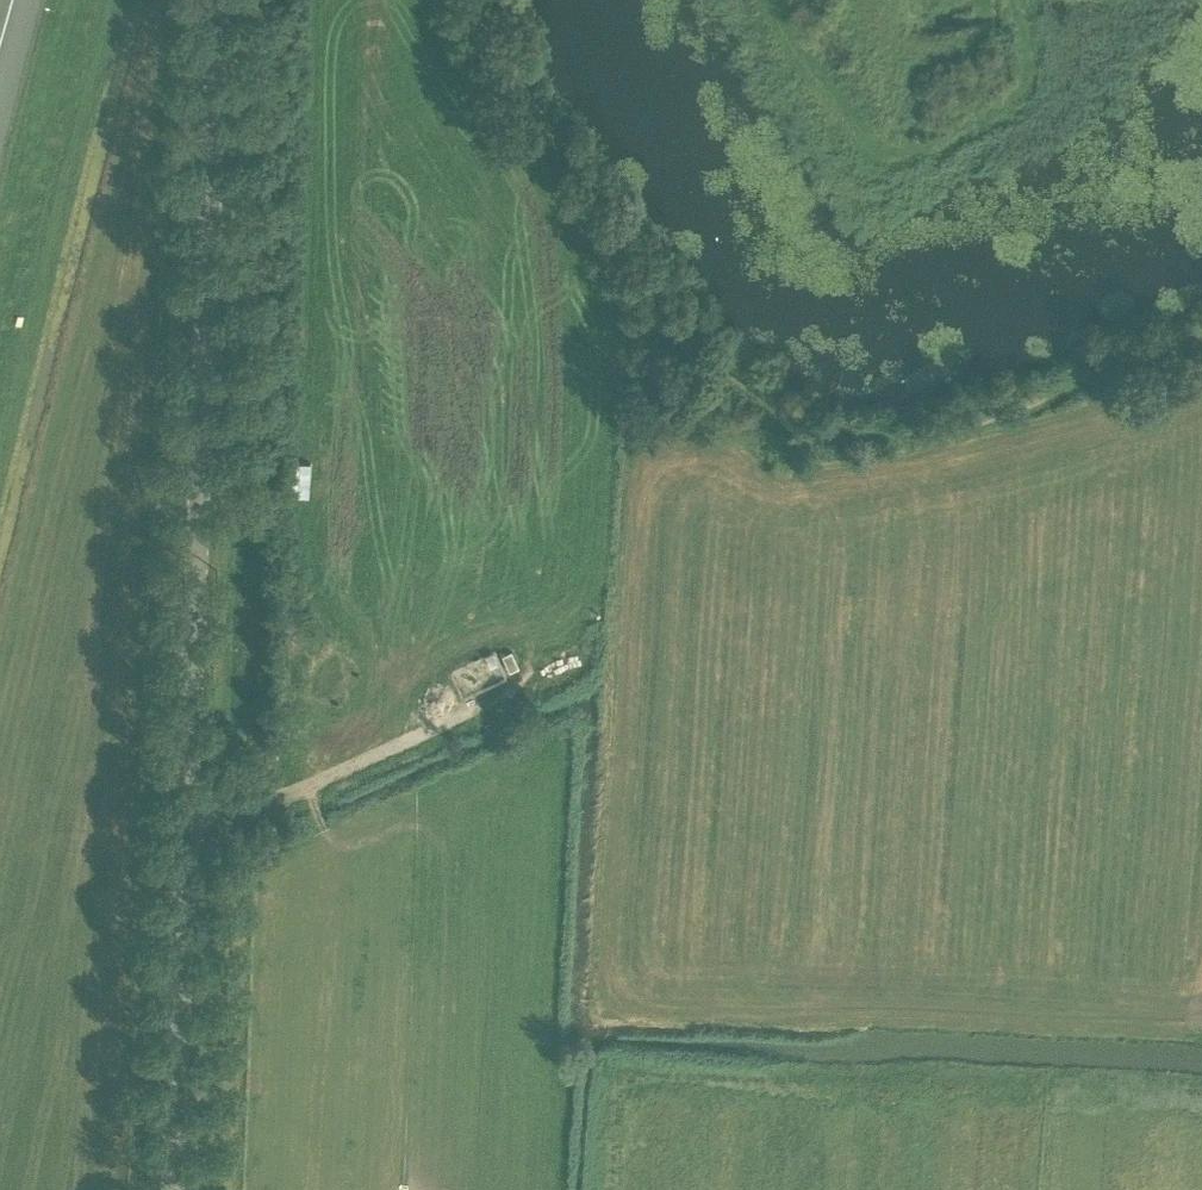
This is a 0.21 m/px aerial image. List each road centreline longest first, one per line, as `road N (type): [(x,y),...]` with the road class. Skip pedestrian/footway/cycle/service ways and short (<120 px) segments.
road 1 (unclassified): [(173,1189),(215,0)]

